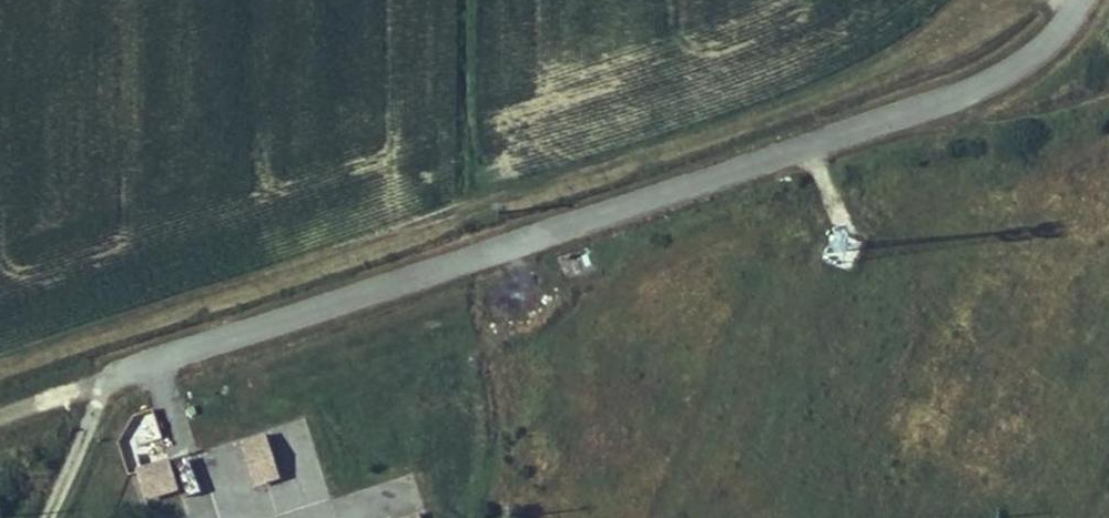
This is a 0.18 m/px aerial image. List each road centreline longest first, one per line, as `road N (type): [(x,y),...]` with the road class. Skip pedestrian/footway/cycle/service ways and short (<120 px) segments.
road 1 (unclassified): [(1081,0),(1051,46),(998,78),(155,361)]
road 2 (track): [(1108,93),(1036,110),(920,107)]
road 3 (track): [(155,361),(0,415)]

